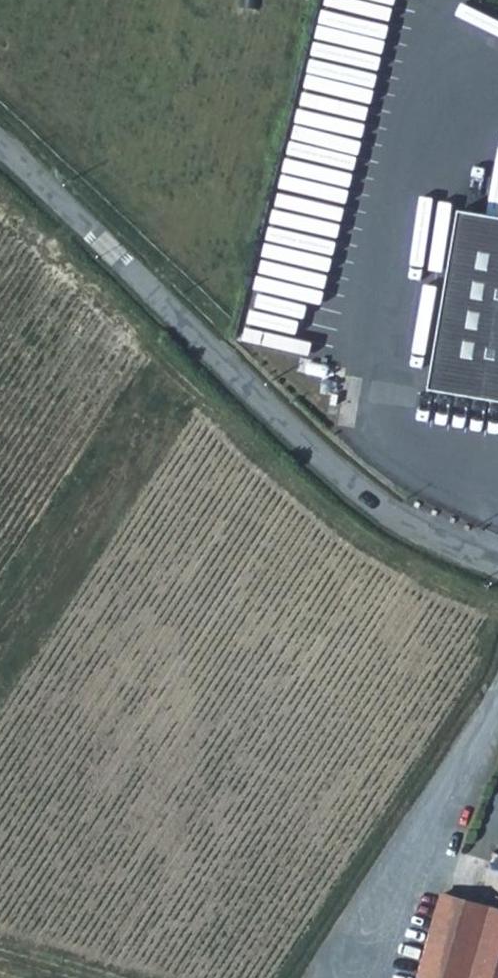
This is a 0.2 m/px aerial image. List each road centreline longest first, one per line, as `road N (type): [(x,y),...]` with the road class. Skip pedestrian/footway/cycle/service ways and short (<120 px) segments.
road 1 (unclassified): [(0,146),(336,474),(400,525),(497,571)]

